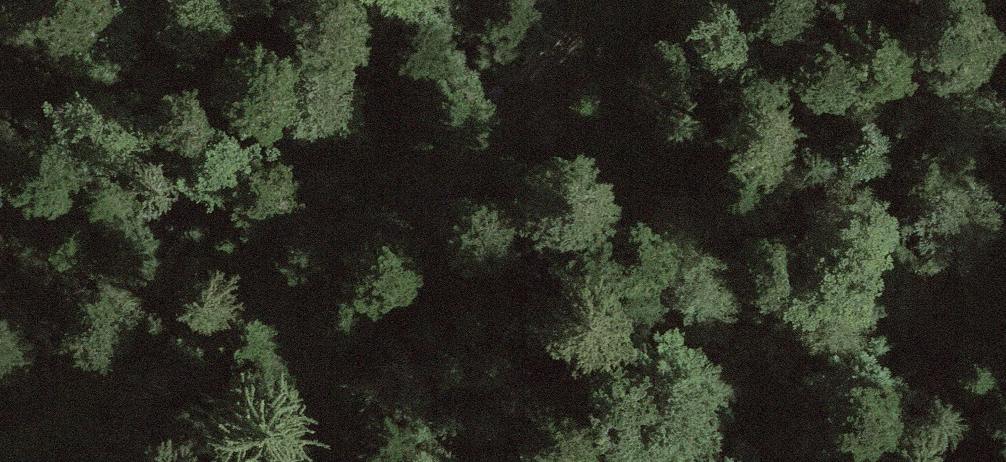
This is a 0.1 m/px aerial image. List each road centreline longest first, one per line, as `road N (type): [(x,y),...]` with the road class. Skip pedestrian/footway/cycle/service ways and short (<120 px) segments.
road 1 (track): [(0,451),(489,147),(593,149),(667,180),(724,222),(754,269),(748,434)]
road 2 (track): [(342,461),(361,403),(489,147),(522,107),(671,20),(686,0)]
road 3 (track): [(715,461),(771,415),(939,322),(982,290),(1005,251)]

